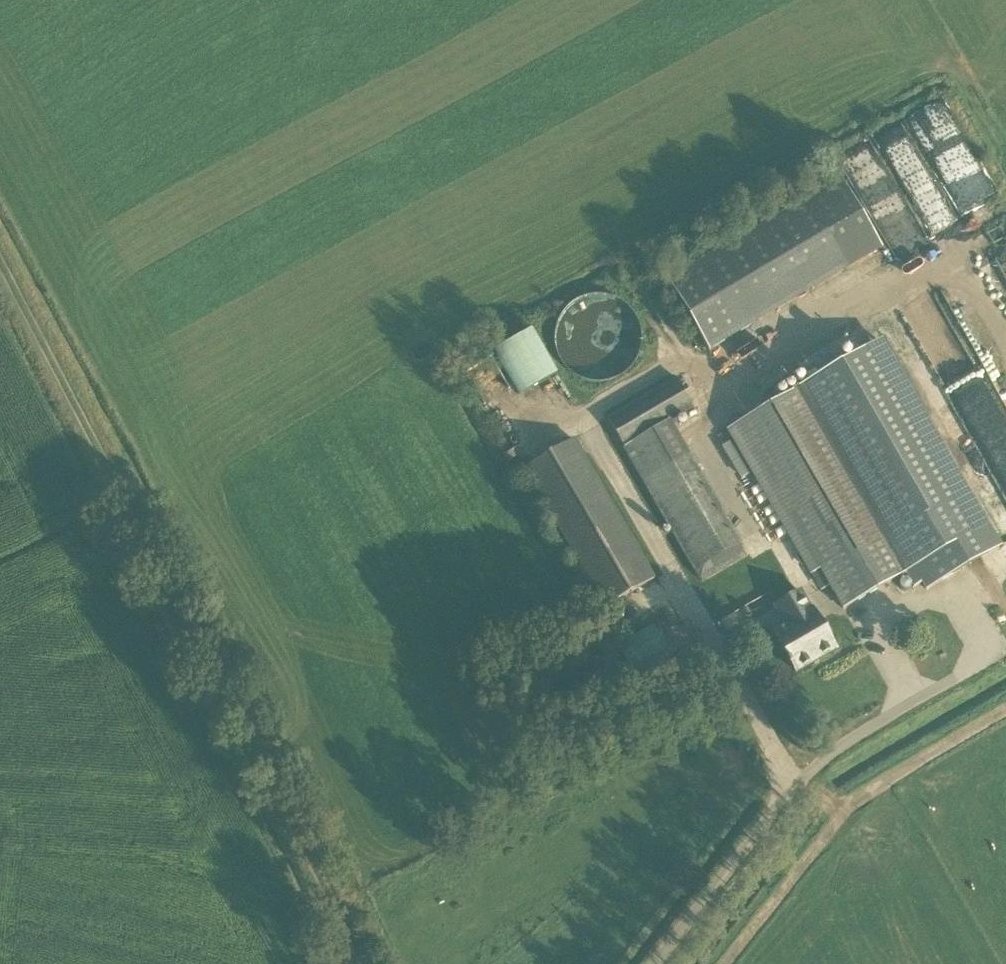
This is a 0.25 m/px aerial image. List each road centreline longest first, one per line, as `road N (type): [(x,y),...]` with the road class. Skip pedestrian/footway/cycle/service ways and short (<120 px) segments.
road 1 (track): [(367,963),(0,286)]
road 2 (unclassified): [(653,963),(814,762),(946,681)]

